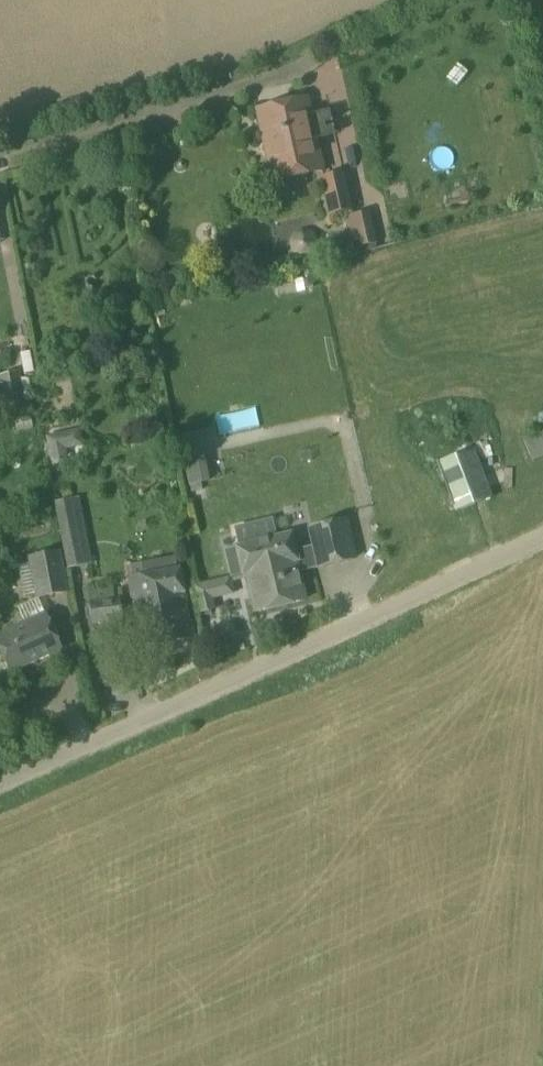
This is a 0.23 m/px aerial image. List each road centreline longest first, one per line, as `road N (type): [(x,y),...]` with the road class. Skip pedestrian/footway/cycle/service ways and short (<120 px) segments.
road 1 (tertiary): [(542,537),(0,781)]
road 2 (residential): [(0,153),(287,76),(312,58)]

